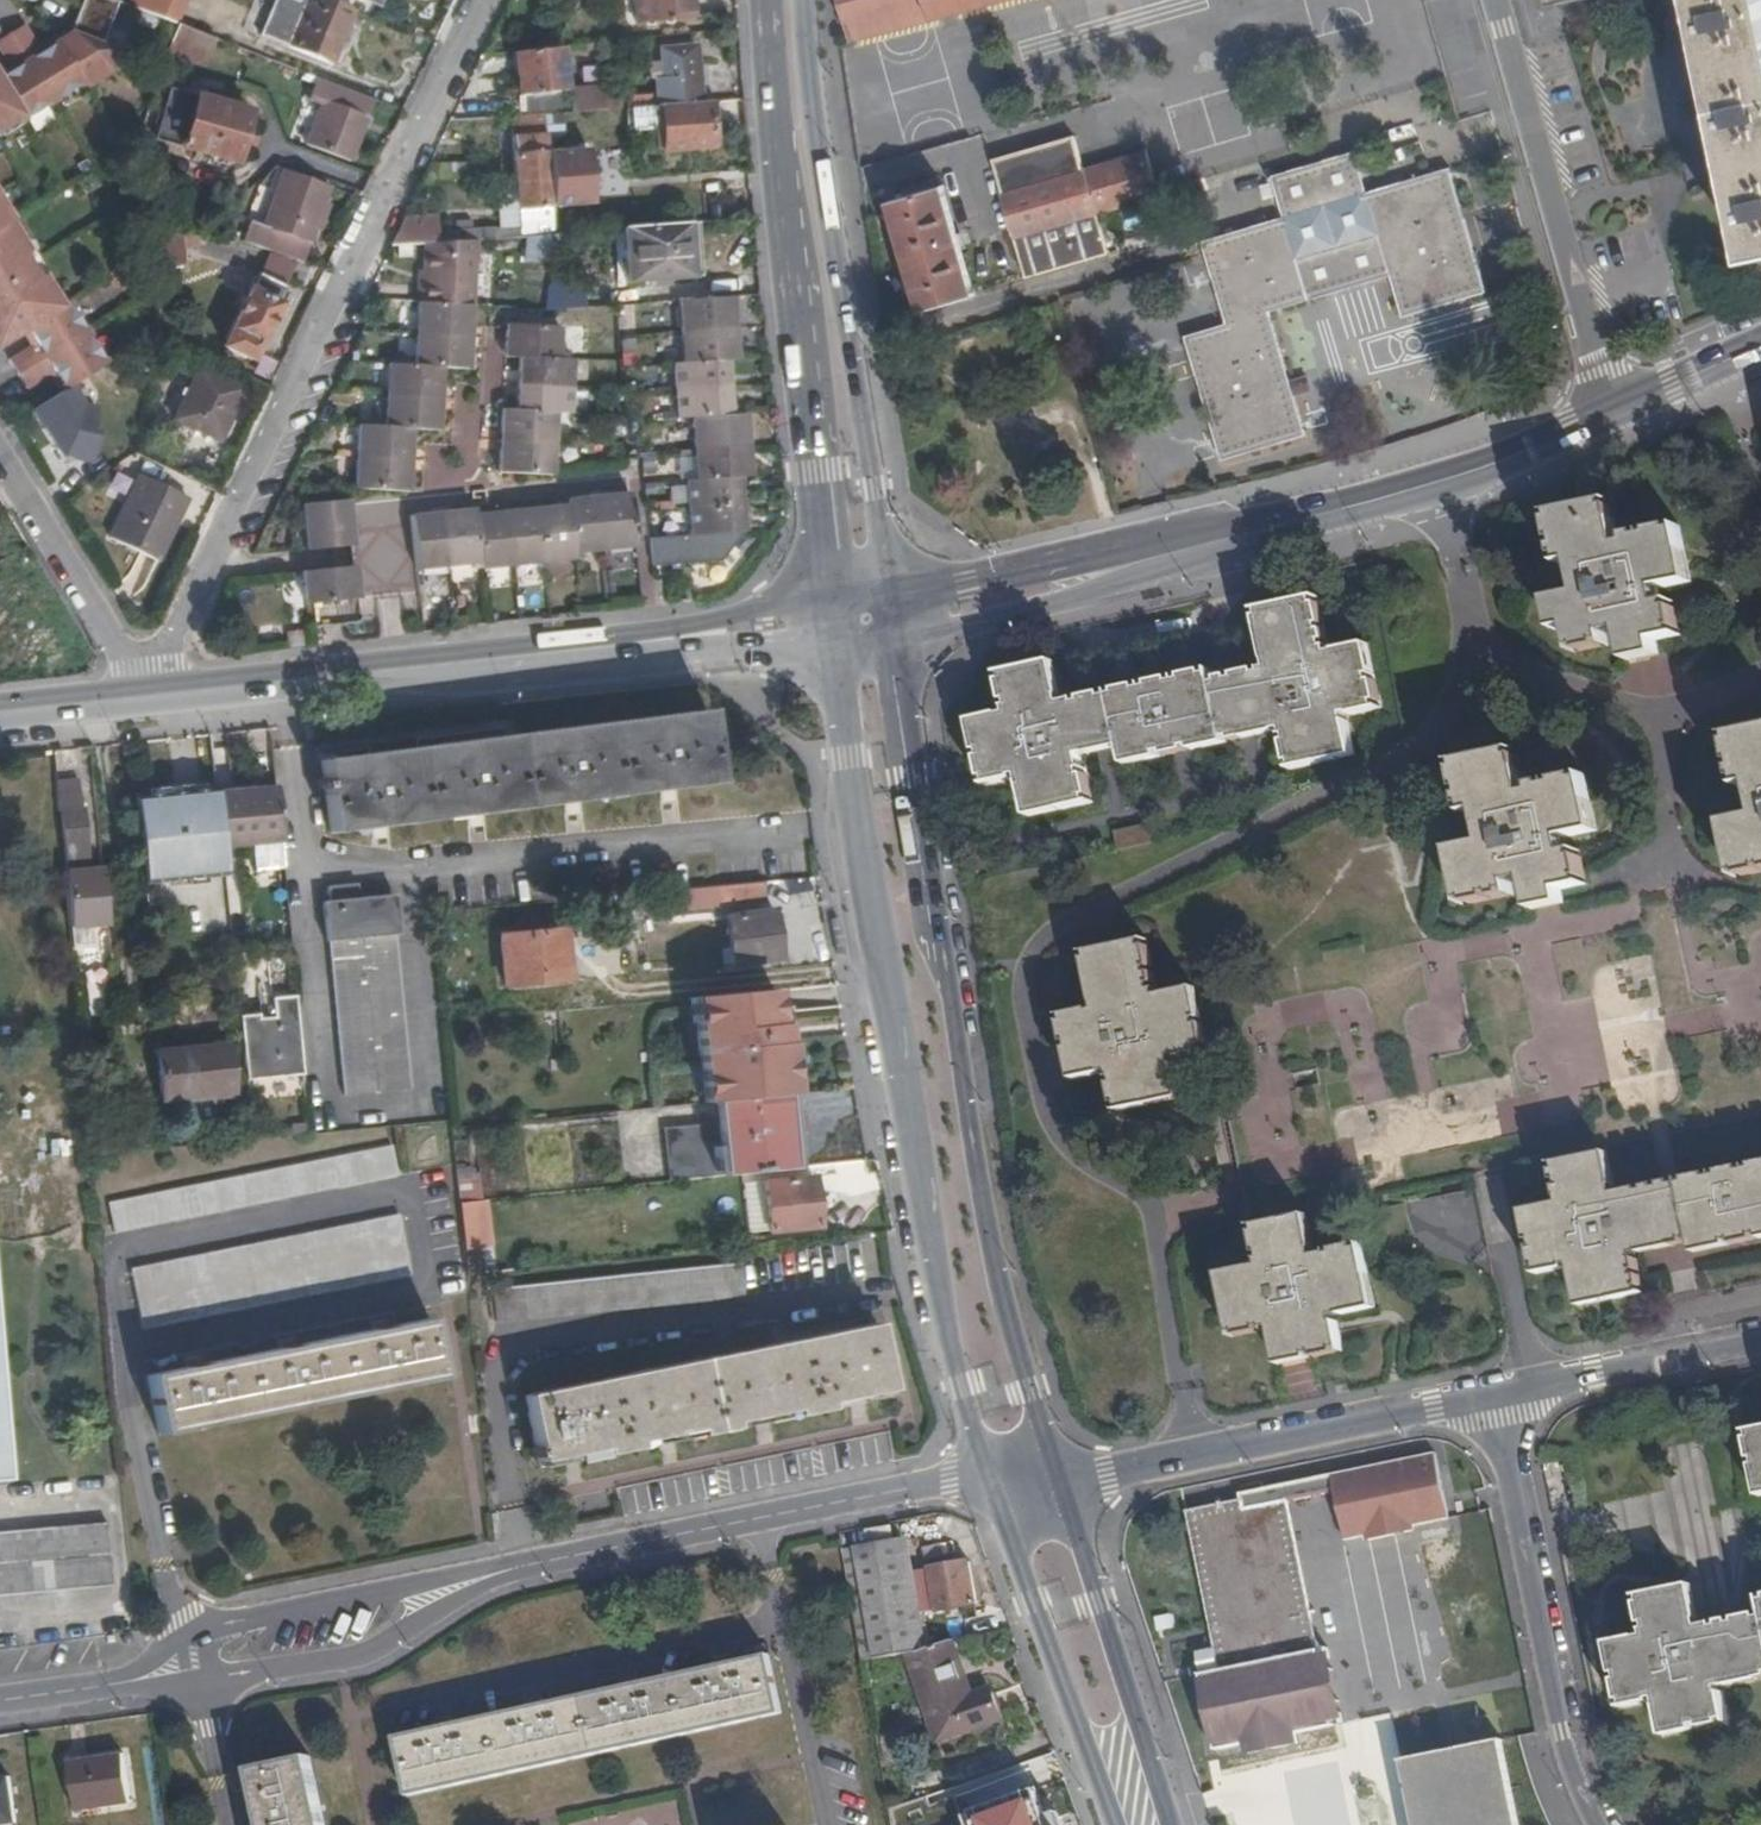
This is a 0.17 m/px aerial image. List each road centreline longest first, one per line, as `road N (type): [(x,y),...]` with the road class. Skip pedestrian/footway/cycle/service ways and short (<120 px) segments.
road 1 (primary): [(1056,1486),(992,1298),(886,640)]
road 2 (primary): [(834,650),(951,1346),(984,1477)]
road 3 (residential): [(151,701),(490,0)]
road 4 (primary): [(755,0),(774,250),(808,448),(822,609)]
road 5 (primary): [(880,598),(800,116),(792,0)]
road 6 (unclassified): [(1494,1397),(1056,1486)]
road 7 (unclassified): [(98,1691),(358,1657),(511,1568)]
road 8 (unclassified): [(1494,1397),(1556,1733),(1590,1824)]
road 9 (unclassified): [(511,1568),(176,1637),(98,1691)]
road 10 (residential): [(1614,411),(1488,0)]
road 11 (secondary): [(886,640),(1172,563),(1253,528)]
road 12 (secondary): [(1614,411),(1444,476),(1253,528)]
road 13 (secondary): [(1253,528),(880,598)]
road 14 (secondary): [(151,701),(520,660)]
road 15 (primary): [(984,1477),(1113,1824)]
road 16 (primary): [(1163,1824),(1056,1486)]
road 17 (secondary): [(520,660),(834,650)]
road 18 (residential): [(759,1519),(828,1824)]
road 19 (secondary): [(822,609),(520,660)]
road 20 (residential): [(0,460),(151,701)]
road 21 (unclassified): [(1494,1397),(1760,1339)]
road 22 (unclassified): [(511,1568),(759,1519)]
road 23 (unclassified): [(759,1519),(984,1477)]
road 24 (secondary): [(1760,345),(1614,411)]
road 25 (secondary): [(0,720),(151,701)]

